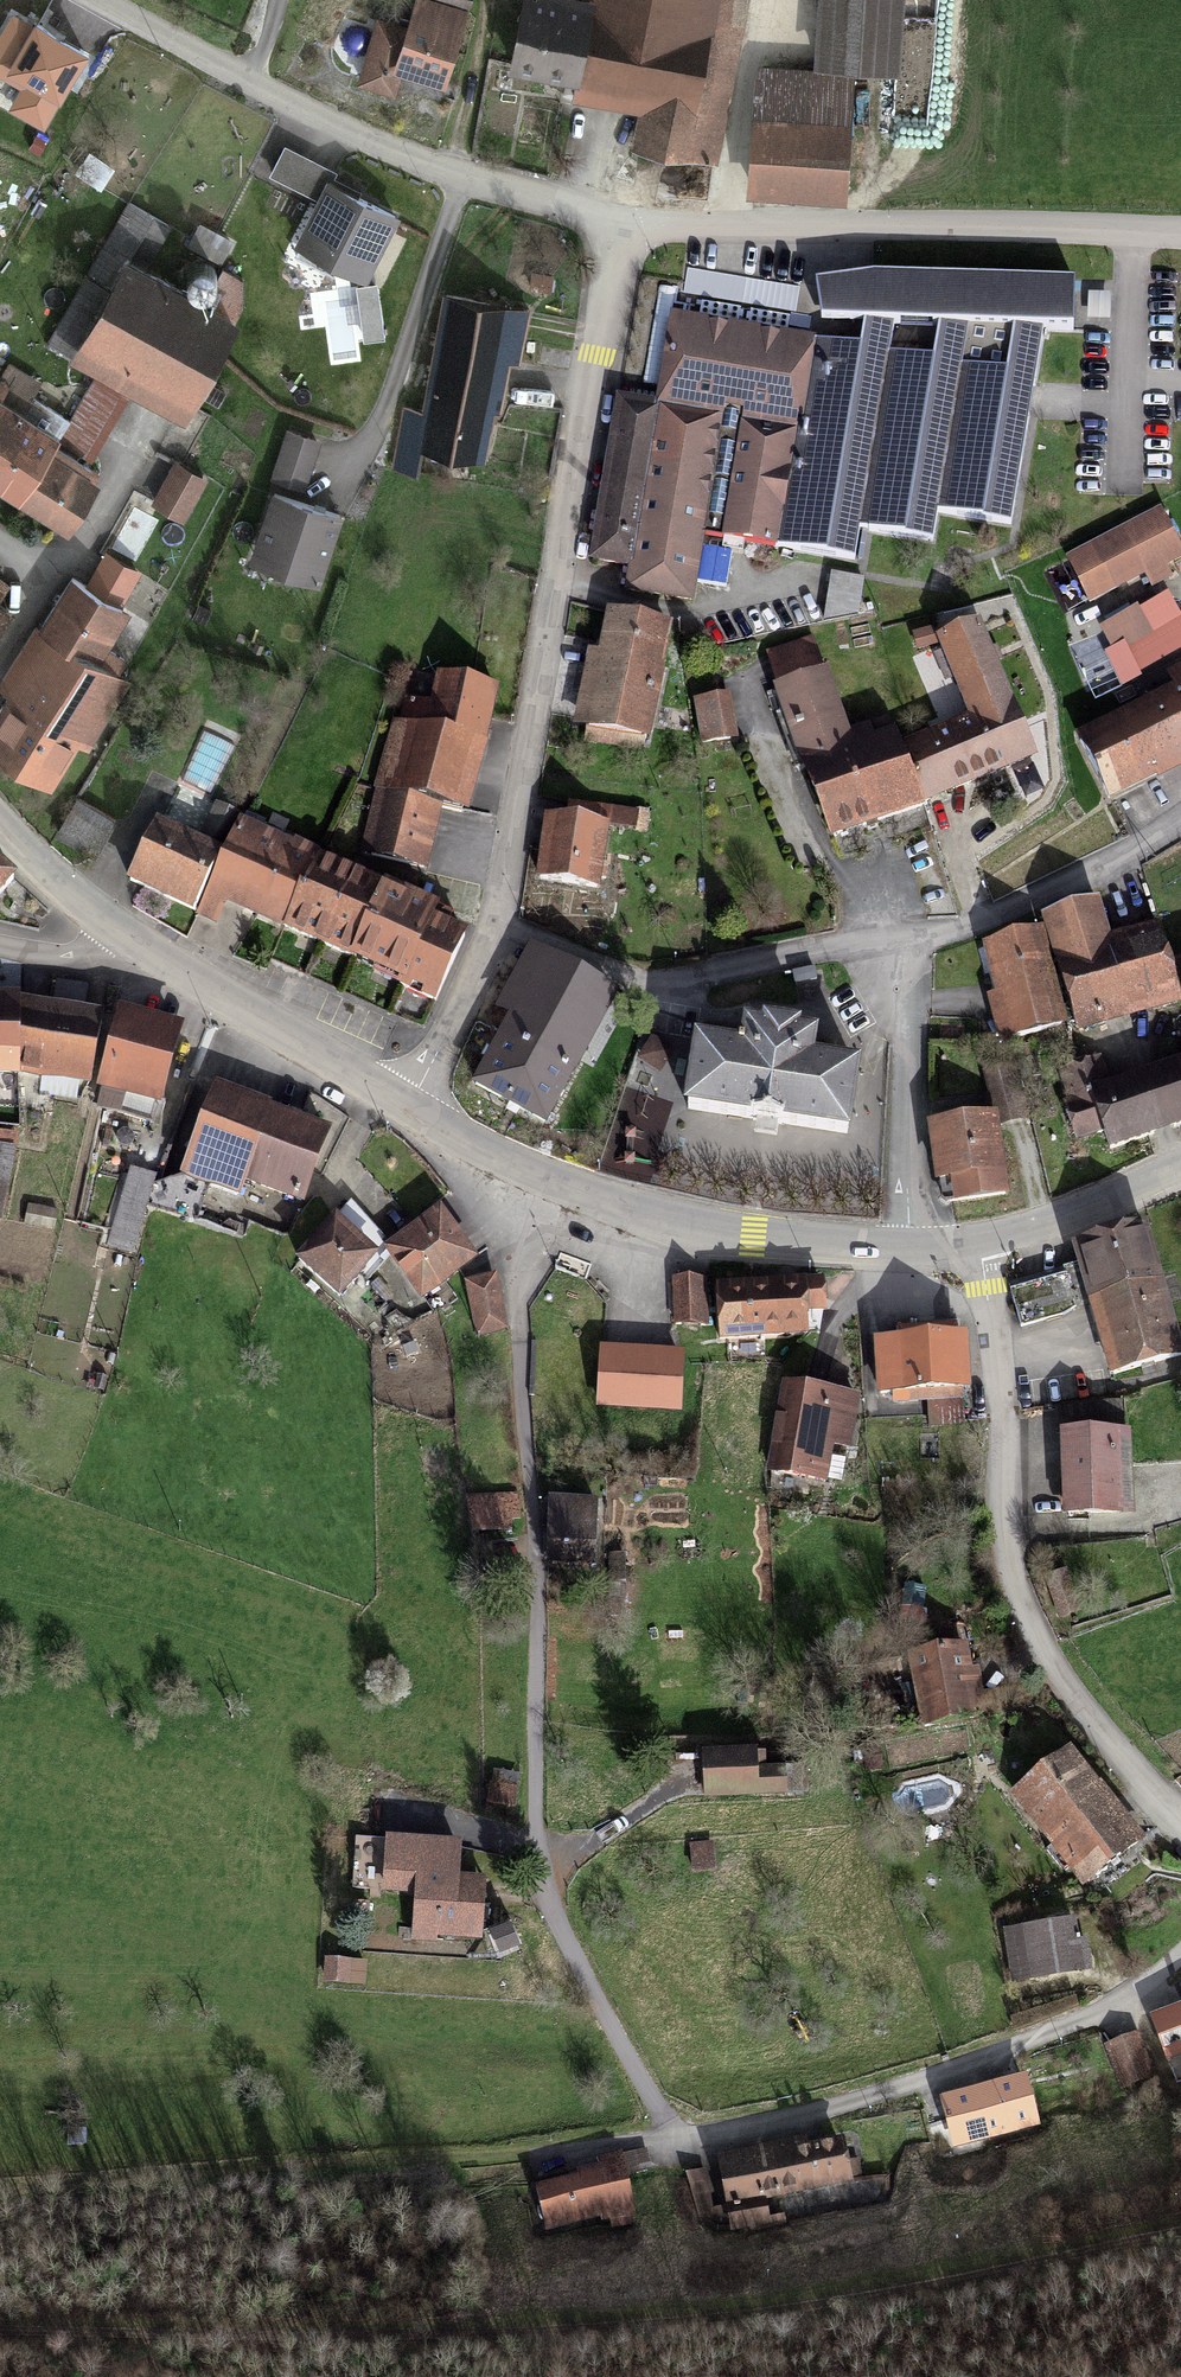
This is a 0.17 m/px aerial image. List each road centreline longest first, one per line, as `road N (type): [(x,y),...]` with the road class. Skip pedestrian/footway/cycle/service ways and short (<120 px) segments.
road 1 (residential): [(1180,1957),(1131,2003),(883,2100),(752,2132),(670,2141),(541,1898),(532,1834),(536,1569),(495,1162)]
road 2 (track): [(1180,2237),(761,2315),(469,2340),(0,2339)]
road 3 (residential): [(497,925),(617,232)]
road 4 (track): [(670,2141),(0,2196)]
road 5 (residential): [(974,1250),(998,1352),(1001,1537),(1014,1603),(1045,1664),(1180,1831)]
road 6 (residential): [(94,0),(336,130),(617,232)]
road 7 (residential): [(617,232),(1018,229),(1180,239)]
road 8 (residential): [(497,925),(635,981),(911,947)]
road 9 (residential): [(905,1252),(752,1241),(631,1216),(495,1162)]
road 10 (residential): [(408,1110),(144,950)]
road 11 (residential): [(905,1252),(911,947)]
road 12 (residential): [(911,947),(1005,918),(1180,820)]
road 13 (residential): [(1180,1168),(1067,1222),(974,1250)]
road 14 (residential): [(408,1110),(497,925)]
road 15 (residential): [(144,950),(0,838)]
road 16 (residential): [(144,950),(85,964),(0,945)]

